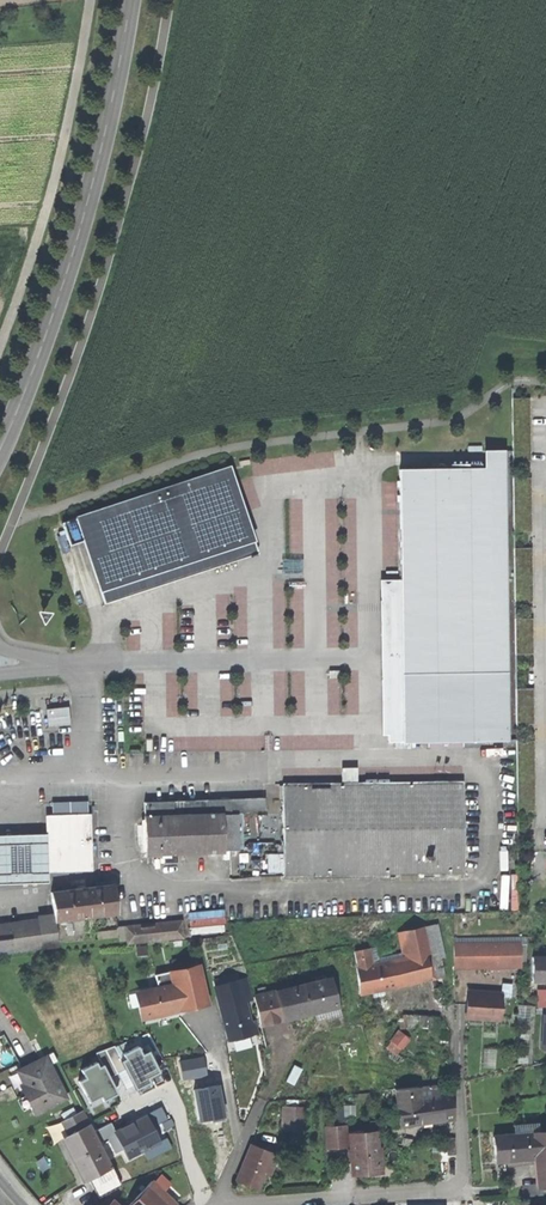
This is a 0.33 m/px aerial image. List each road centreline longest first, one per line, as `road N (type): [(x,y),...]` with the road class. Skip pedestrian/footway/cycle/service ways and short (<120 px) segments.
road 1 (track): [(16,513),(224,446),(448,419),(509,381),(545,379)]
road 2 (track): [(16,513),(118,227),(169,0)]
road 3 (primary): [(0,453),(70,278),(128,0)]
road 4 (residential): [(218,1204),(450,1191),(463,1176),(456,1012)]
road 5 (track): [(0,347),(56,175),(90,0)]
road 6 (residential): [(545,819),(544,684)]
road 7 (residential): [(218,1204),(269,1088)]

